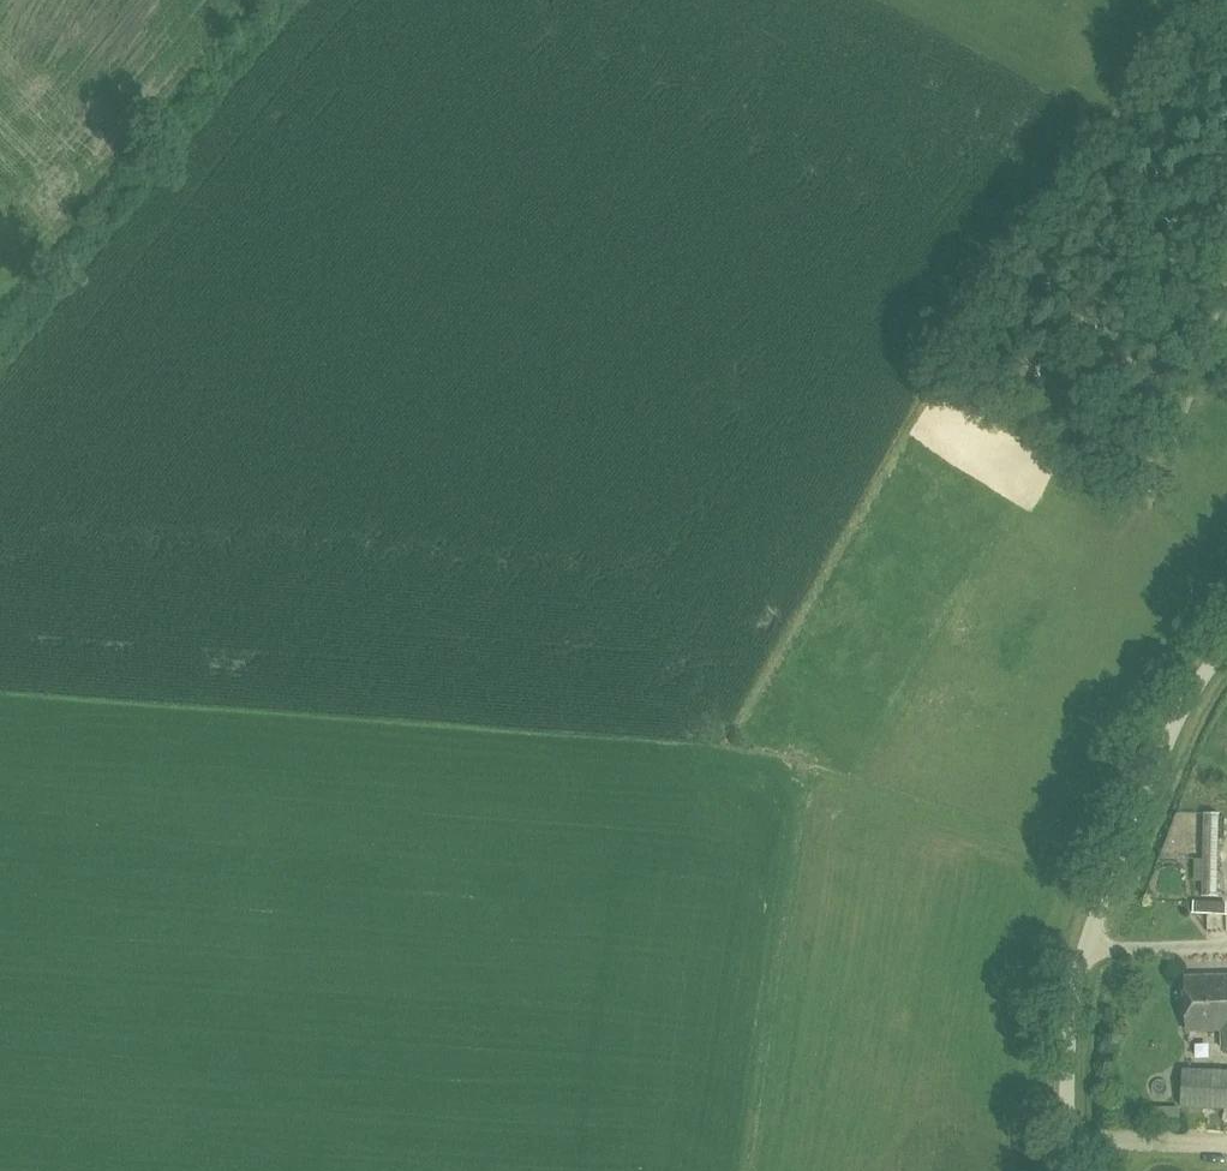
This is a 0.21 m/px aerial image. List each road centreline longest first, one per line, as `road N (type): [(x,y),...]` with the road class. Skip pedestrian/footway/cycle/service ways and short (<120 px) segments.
road 1 (unclassified): [(1065,1170),(1067,1034),(1082,943),(1164,734),(1226,640)]

